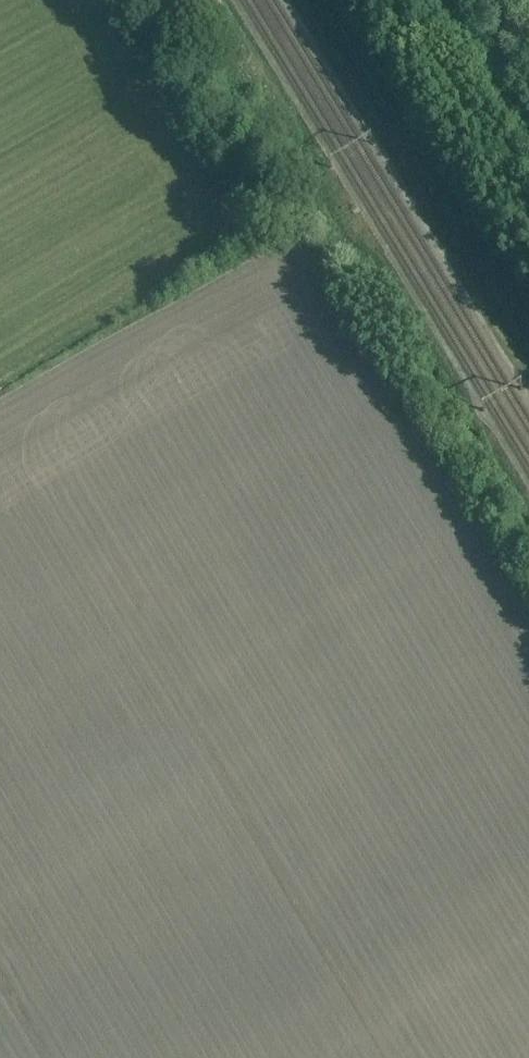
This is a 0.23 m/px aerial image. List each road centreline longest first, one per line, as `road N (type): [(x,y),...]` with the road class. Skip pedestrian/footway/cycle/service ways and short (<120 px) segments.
road 1 (track): [(528,137),(441,0)]

